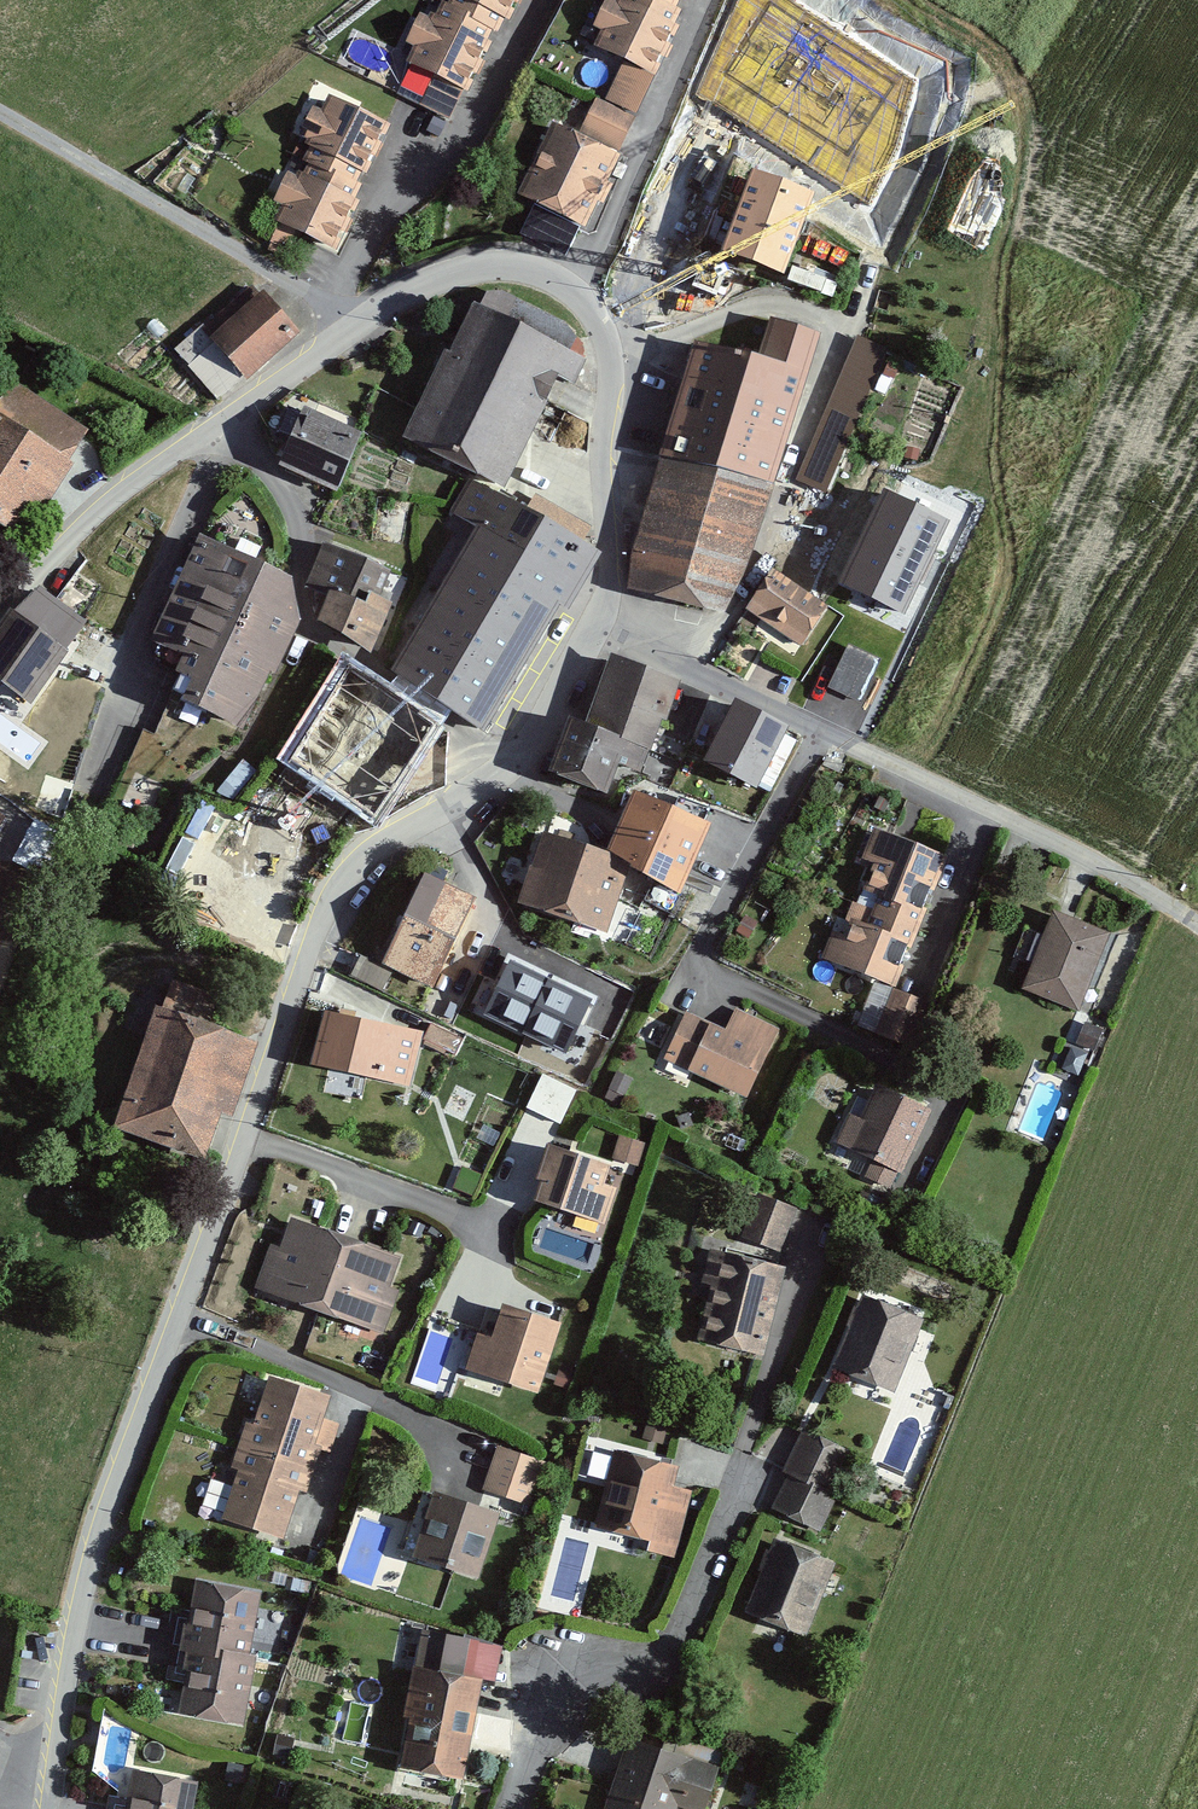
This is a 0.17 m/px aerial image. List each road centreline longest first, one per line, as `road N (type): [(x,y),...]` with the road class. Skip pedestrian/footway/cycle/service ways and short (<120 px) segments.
road 1 (residential): [(42,1808),(54,1702),(104,1490),(311,931),(366,848),(481,784),(552,710),(597,634)]
road 2 (residential): [(597,634),(608,588),(604,337),(575,294),(533,269),(507,265),(407,294),(235,413),(101,511),(0,616)]
road 3 (residential): [(597,634),(1103,867),(1160,902)]
road 4 (residential): [(512,1808),(555,1703),(584,1680),(643,1666),(675,1641),(740,1473)]

